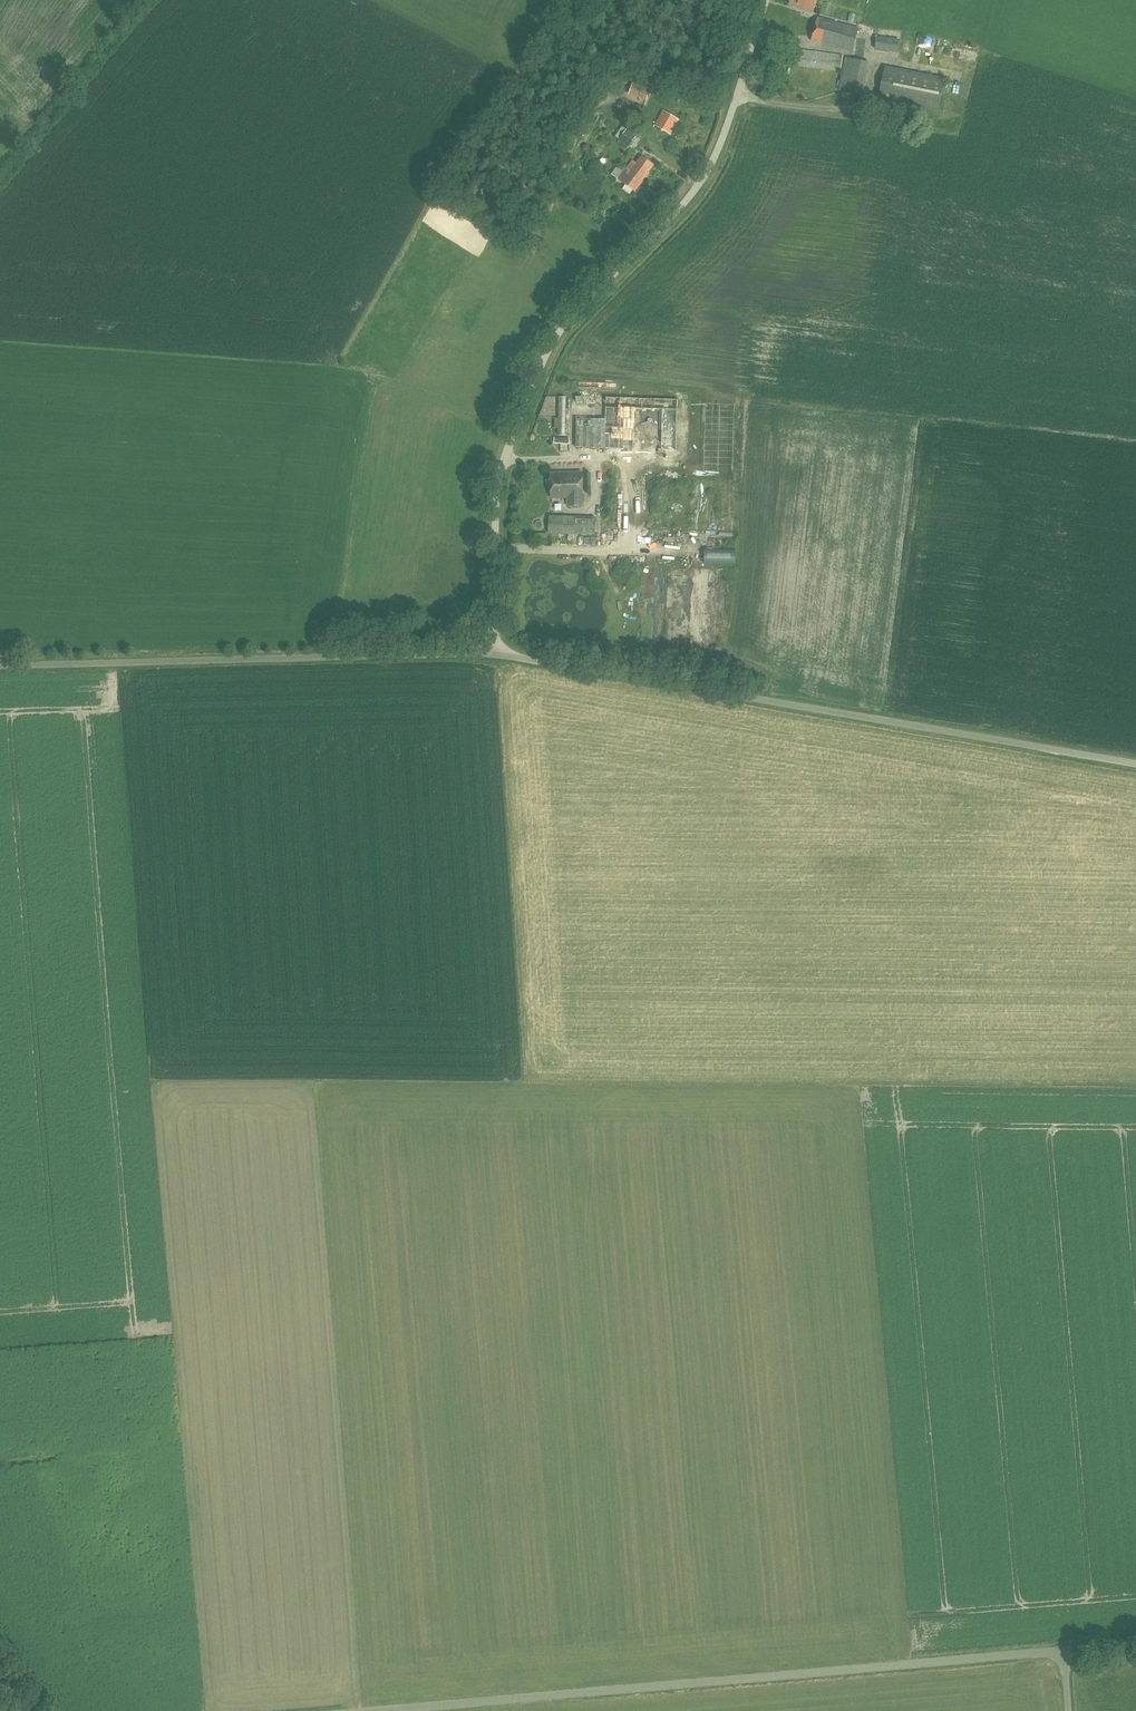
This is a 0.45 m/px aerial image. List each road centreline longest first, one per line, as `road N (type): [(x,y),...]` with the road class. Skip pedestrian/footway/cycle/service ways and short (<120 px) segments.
road 1 (unclassified): [(493,654),(495,500),(502,457),(540,360),(584,300),(704,181),(724,141),(768,0)]
road 2 (unclassified): [(366,1710),(1065,1651)]
road 3 (unclassified): [(1135,764),(493,654)]
road 4 (unclassified): [(0,665),(493,654)]

